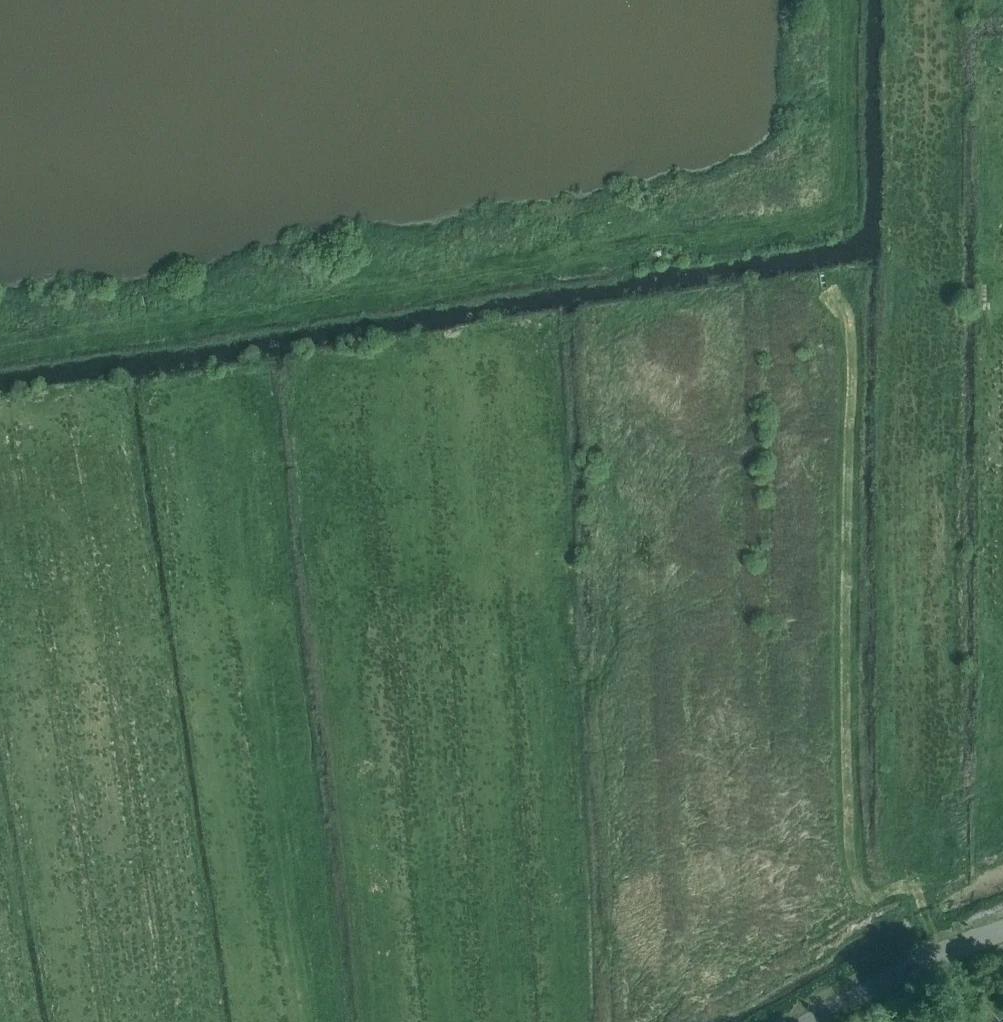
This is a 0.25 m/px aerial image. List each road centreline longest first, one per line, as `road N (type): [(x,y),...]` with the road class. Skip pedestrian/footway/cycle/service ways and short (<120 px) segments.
road 1 (unclassified): [(826,1021),(1002,932)]

